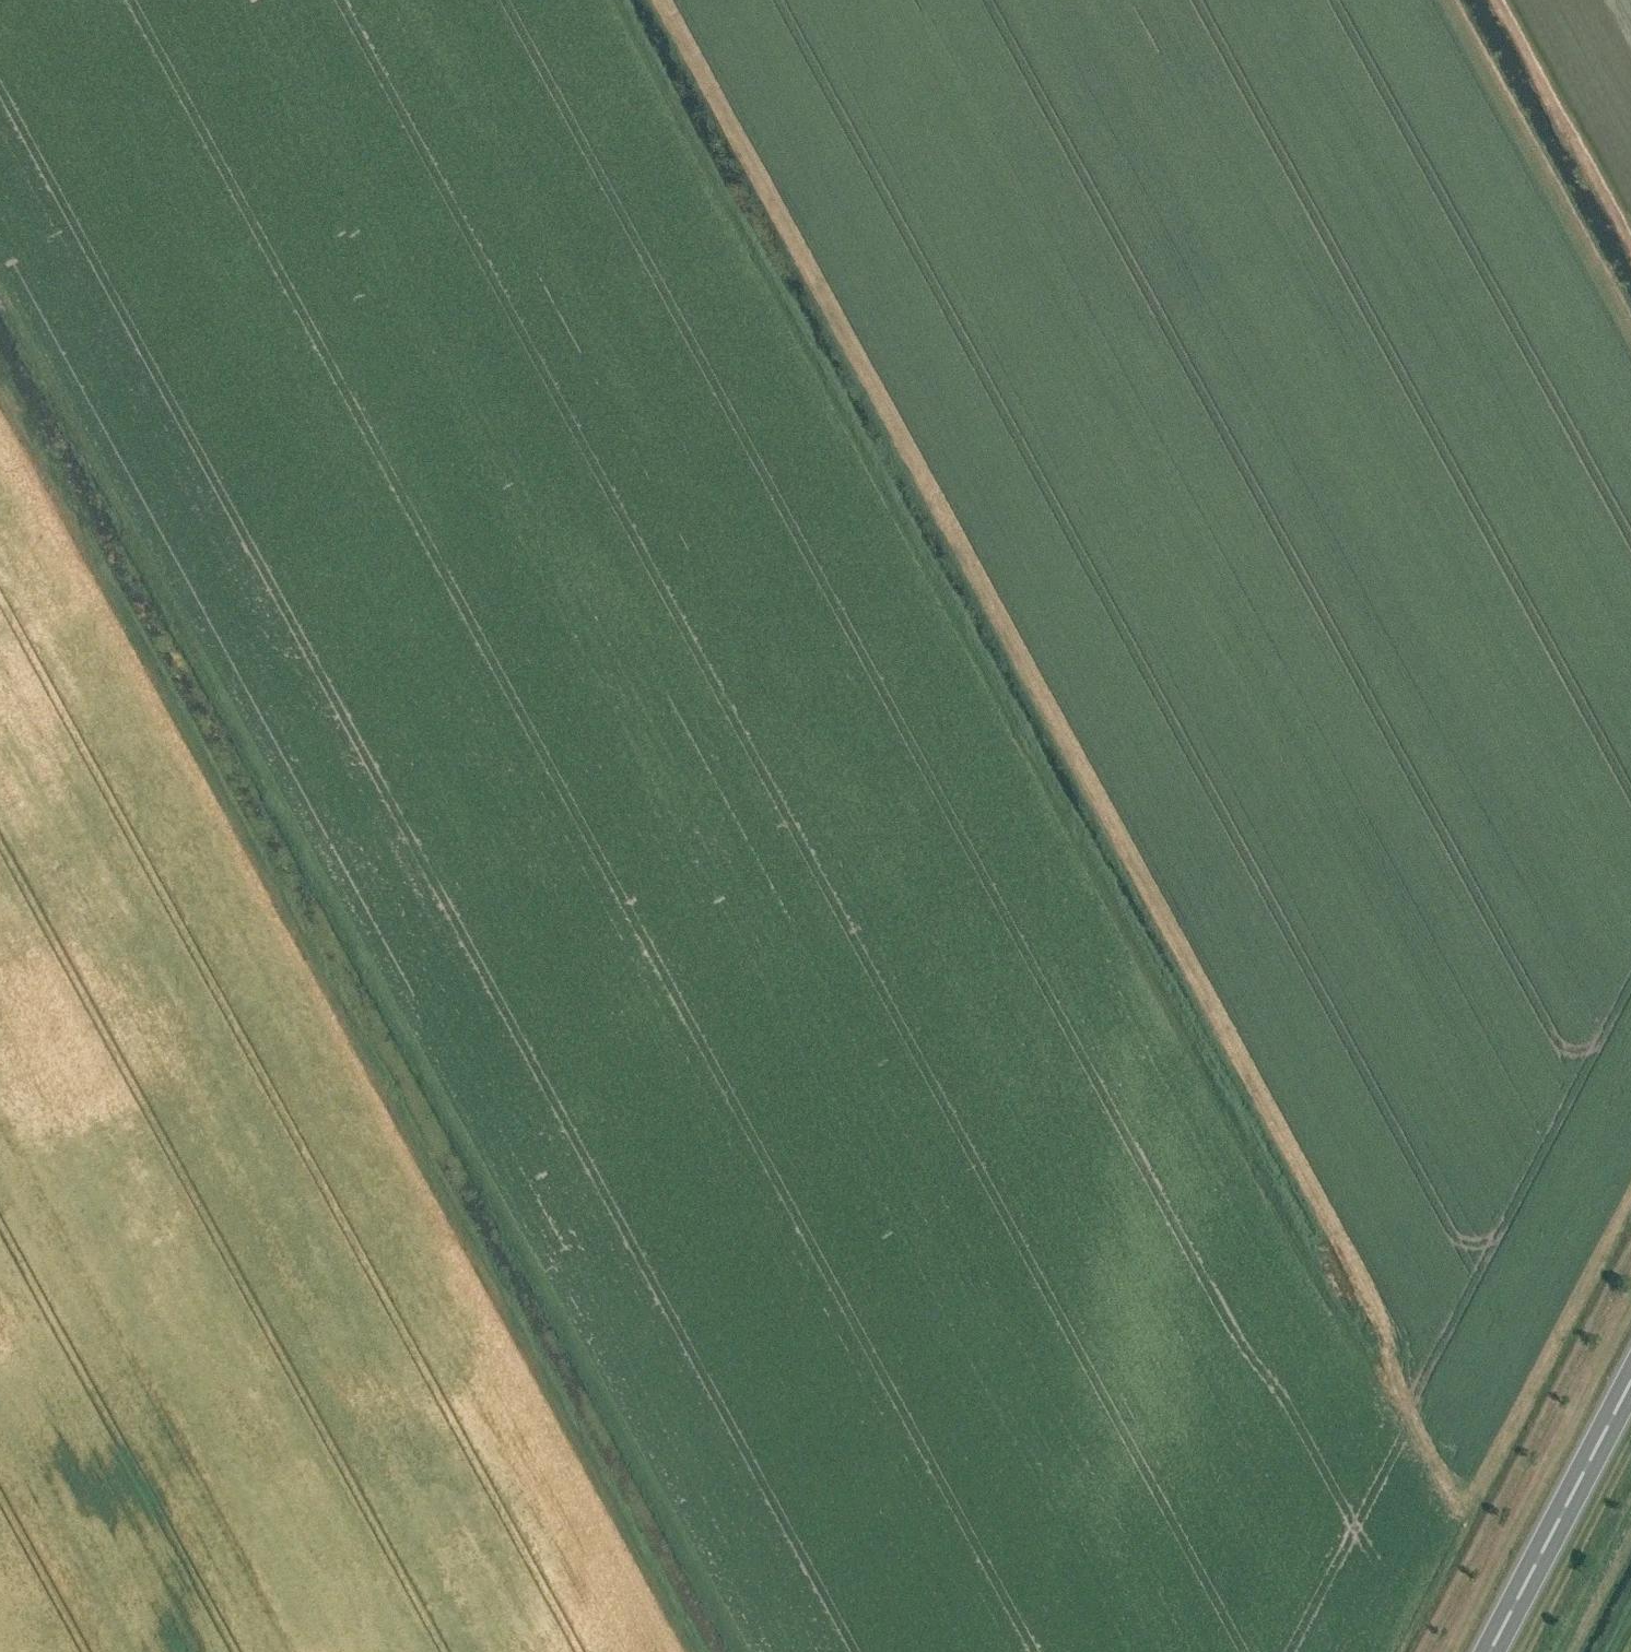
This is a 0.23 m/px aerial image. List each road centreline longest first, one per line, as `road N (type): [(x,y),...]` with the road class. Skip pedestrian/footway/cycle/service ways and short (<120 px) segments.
road 1 (trunk): [(1491,1651),(1630,1385)]

